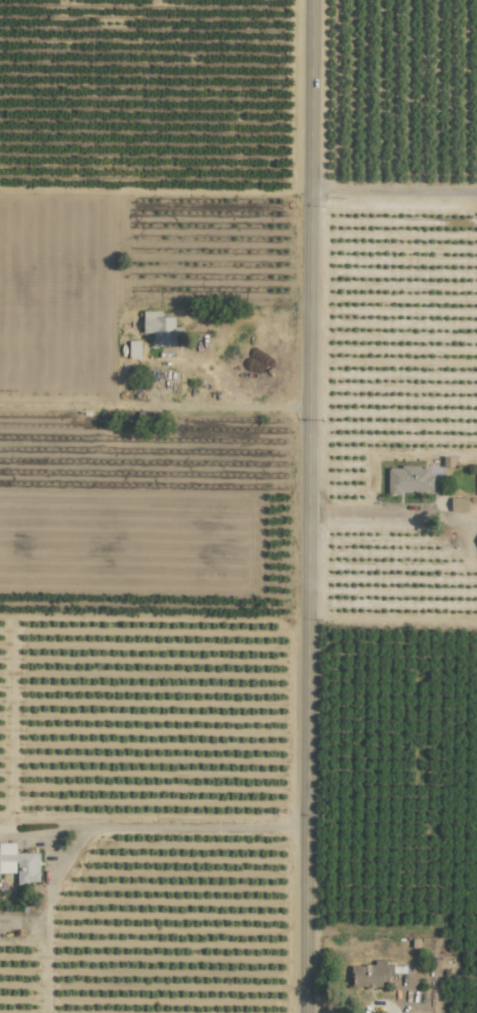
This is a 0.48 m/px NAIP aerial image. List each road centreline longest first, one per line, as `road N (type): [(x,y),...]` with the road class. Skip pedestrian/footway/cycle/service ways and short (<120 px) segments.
road 1 (tertiary): [(311,0),(304,1012)]
road 2 (residential): [(307,622),(476,624)]
road 3 (residential): [(310,195),(476,198)]

